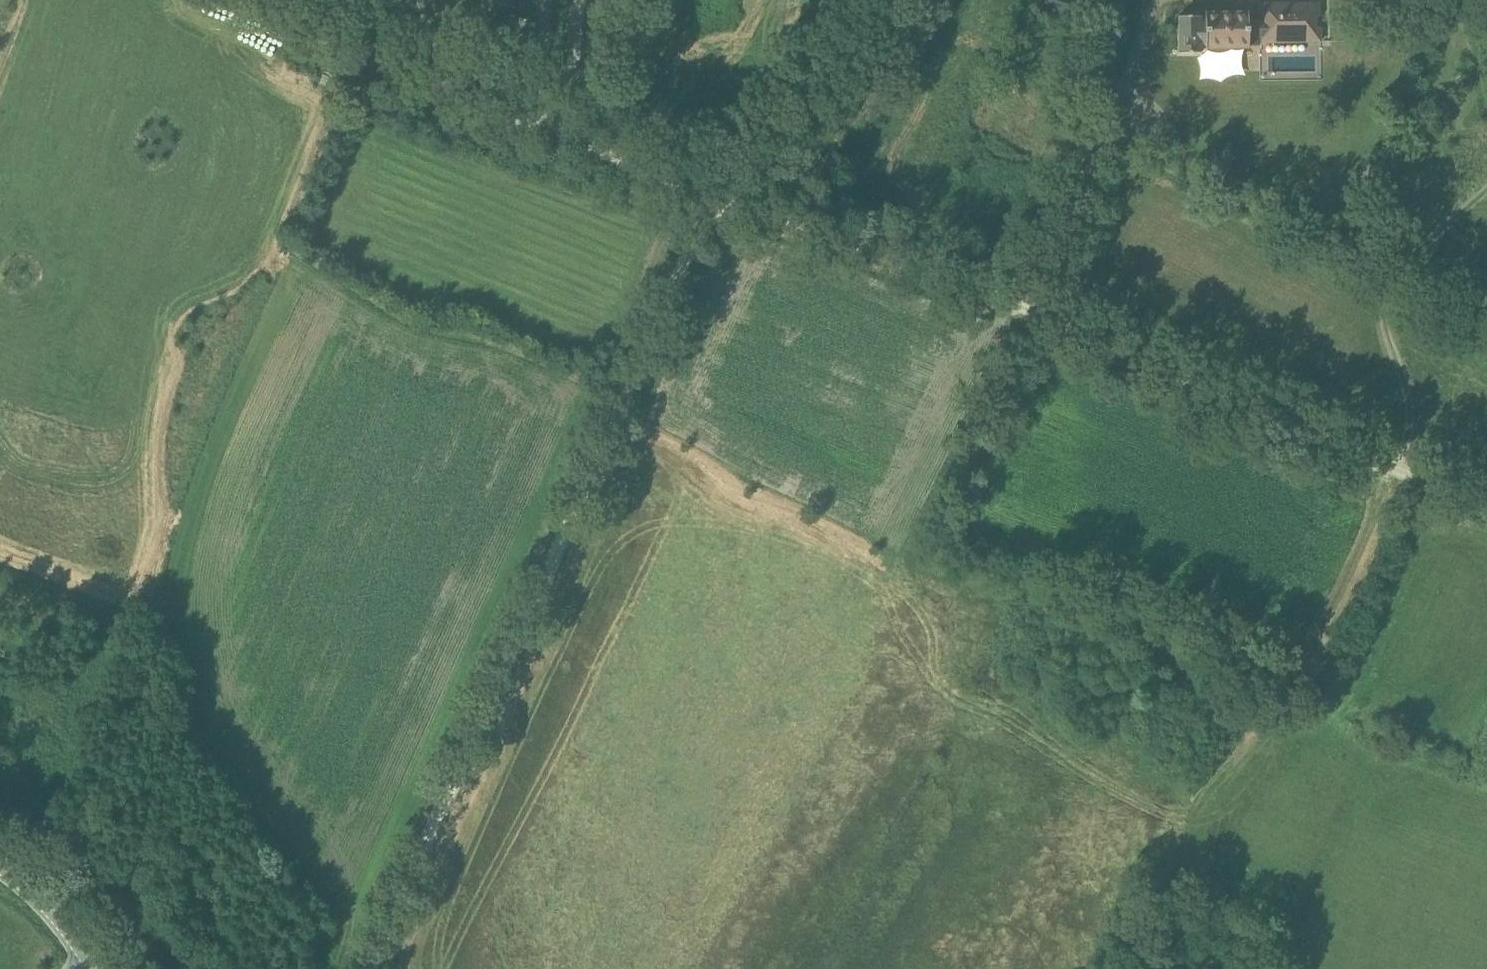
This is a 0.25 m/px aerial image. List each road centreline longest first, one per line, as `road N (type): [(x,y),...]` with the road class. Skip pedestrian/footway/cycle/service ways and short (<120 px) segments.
road 1 (track): [(368,968),(718,198)]
road 2 (track): [(1486,499),(718,198)]
road 3 (track): [(718,198),(408,80),(312,25),(298,0)]
road 4 (track): [(1407,467),(1415,427),(1382,292),(1402,259),(1486,190)]
road 5 (unclassified): [(90,968),(31,890),(0,868)]
road 6 (track): [(544,133),(546,0)]

